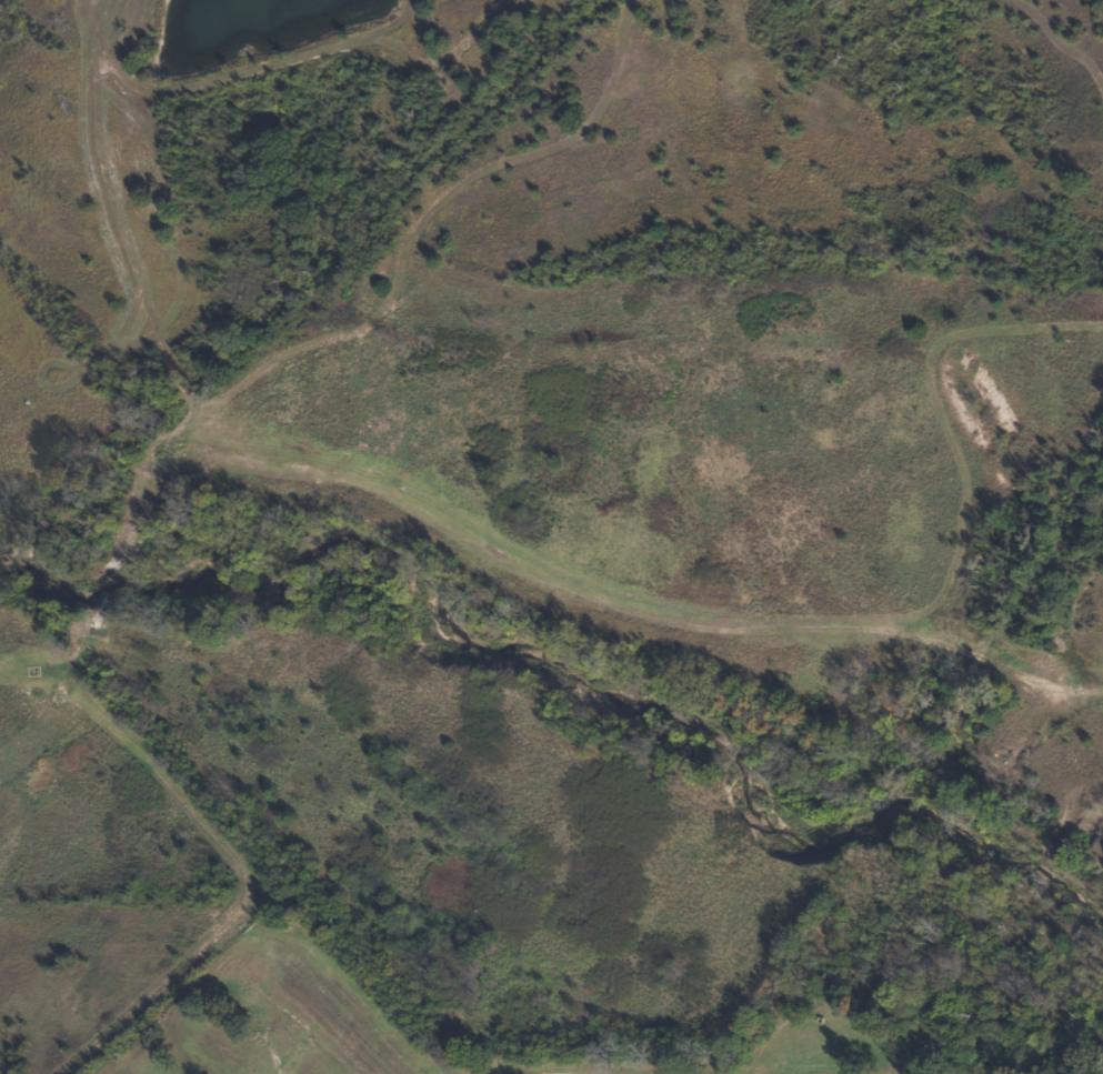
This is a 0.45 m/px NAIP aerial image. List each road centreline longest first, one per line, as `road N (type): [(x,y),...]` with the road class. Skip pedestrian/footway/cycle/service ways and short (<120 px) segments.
road 1 (residential): [(507,1073),(592,1024),(689,1030),(871,1073)]

